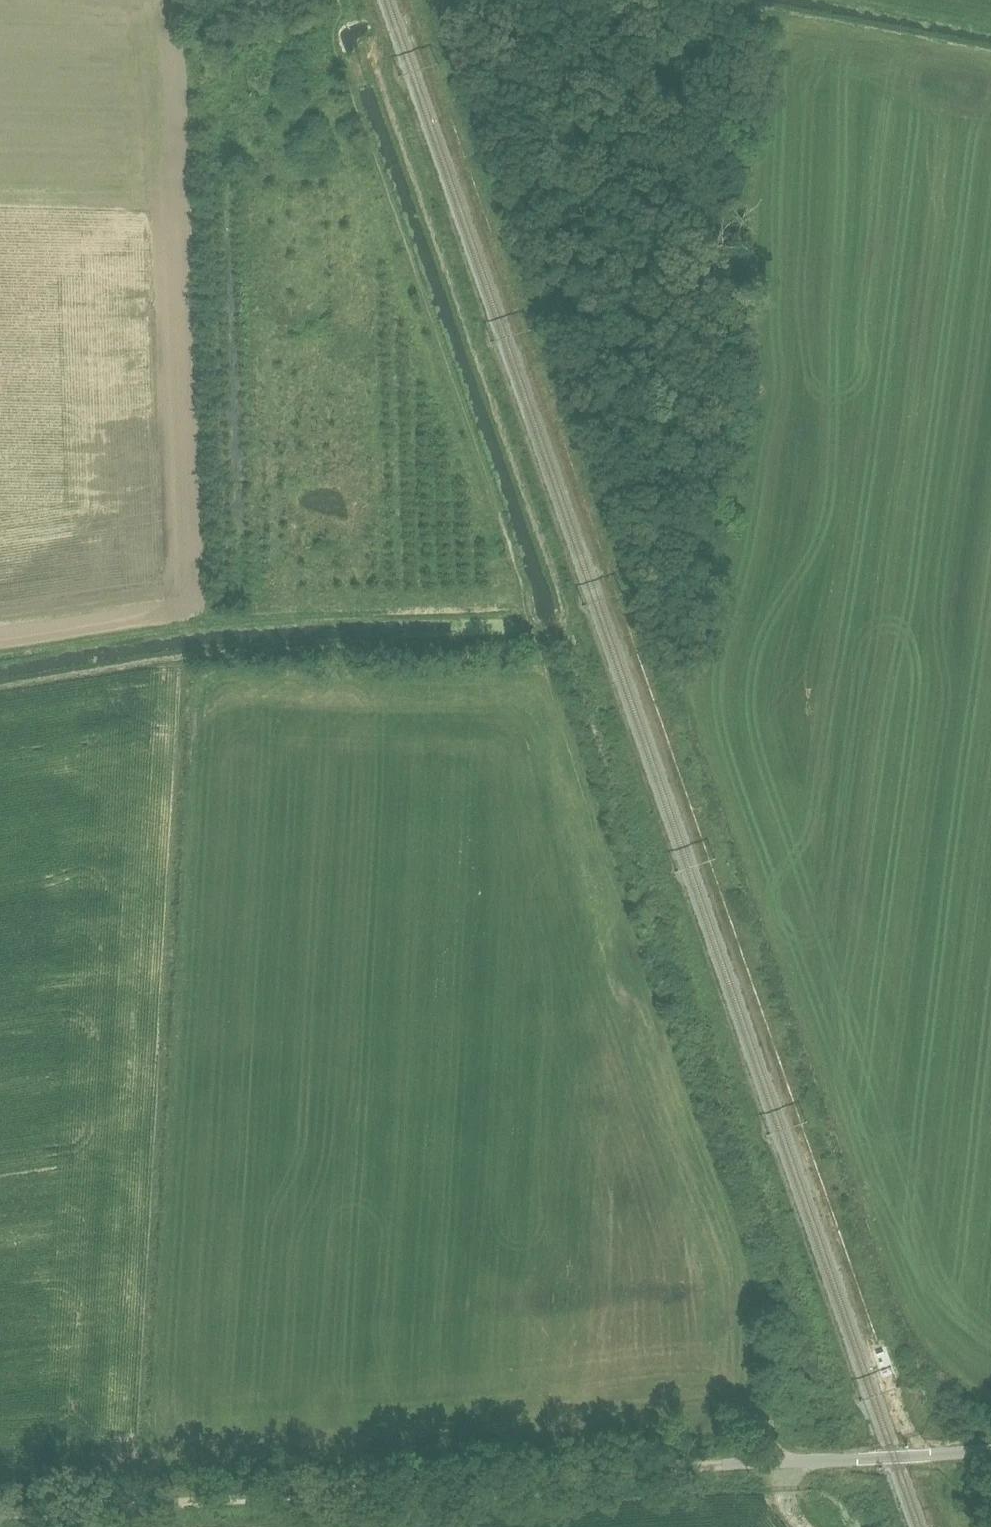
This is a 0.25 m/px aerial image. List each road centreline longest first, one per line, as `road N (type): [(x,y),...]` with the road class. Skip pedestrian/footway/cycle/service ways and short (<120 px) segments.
road 1 (track): [(990,1450),(0,1519)]

